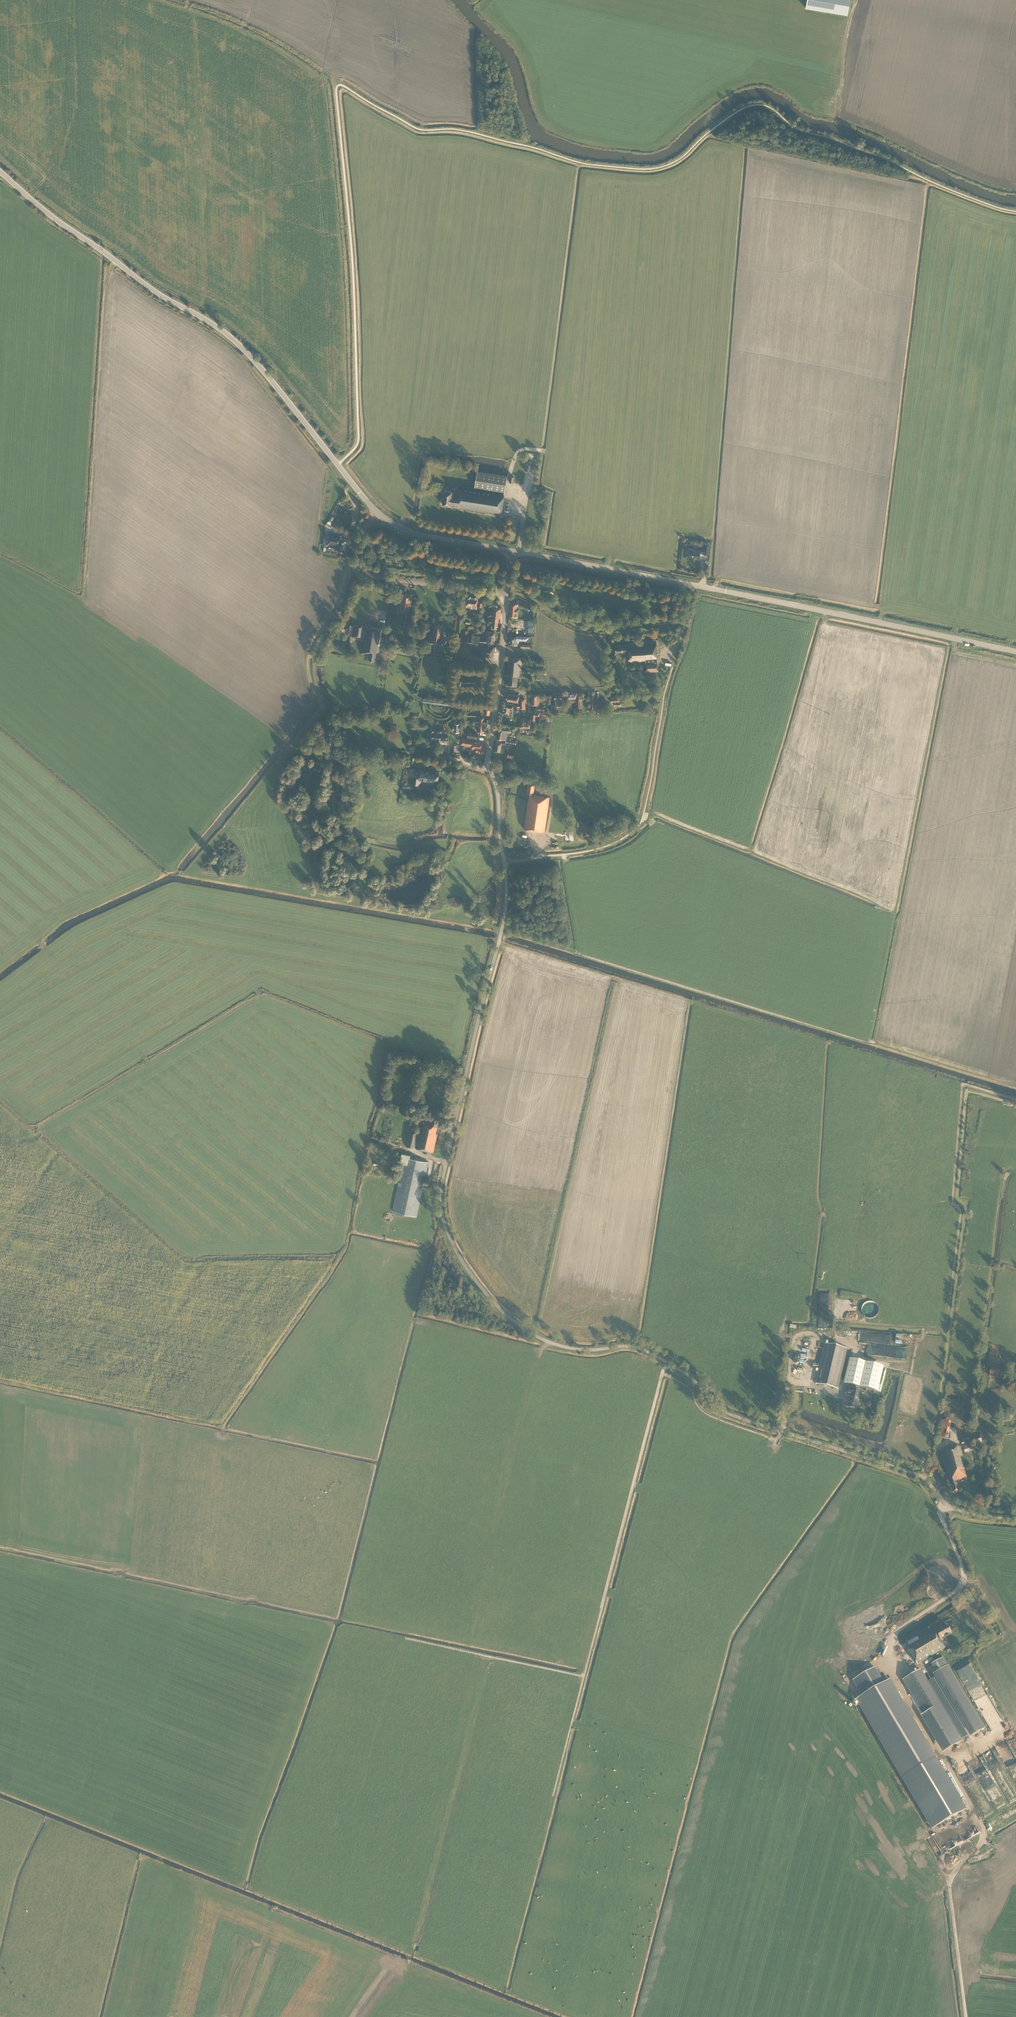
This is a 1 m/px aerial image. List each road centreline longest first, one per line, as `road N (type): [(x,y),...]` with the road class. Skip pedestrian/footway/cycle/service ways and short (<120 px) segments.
road 1 (unclassified): [(1015,1520),(960,1511),(916,1475),(724,1412),(698,1384),(644,1351),(544,1340),(503,1312),(473,1277),(445,1223),(442,1192),(505,912),(489,767)]
road 2 (tertiary): [(1015,651),(511,551)]
road 3 (tertiary): [(377,512),(235,341),(158,294),(0,171)]
road 4 (track): [(667,1363),(601,1608)]
road 5 (unclassified): [(507,593),(367,573),(357,545),(377,512)]
road 6 (track): [(980,1822),(980,1845),(949,1887),(966,2016)]
road 7 (tertiary): [(511,551),(416,534),(377,512)]

